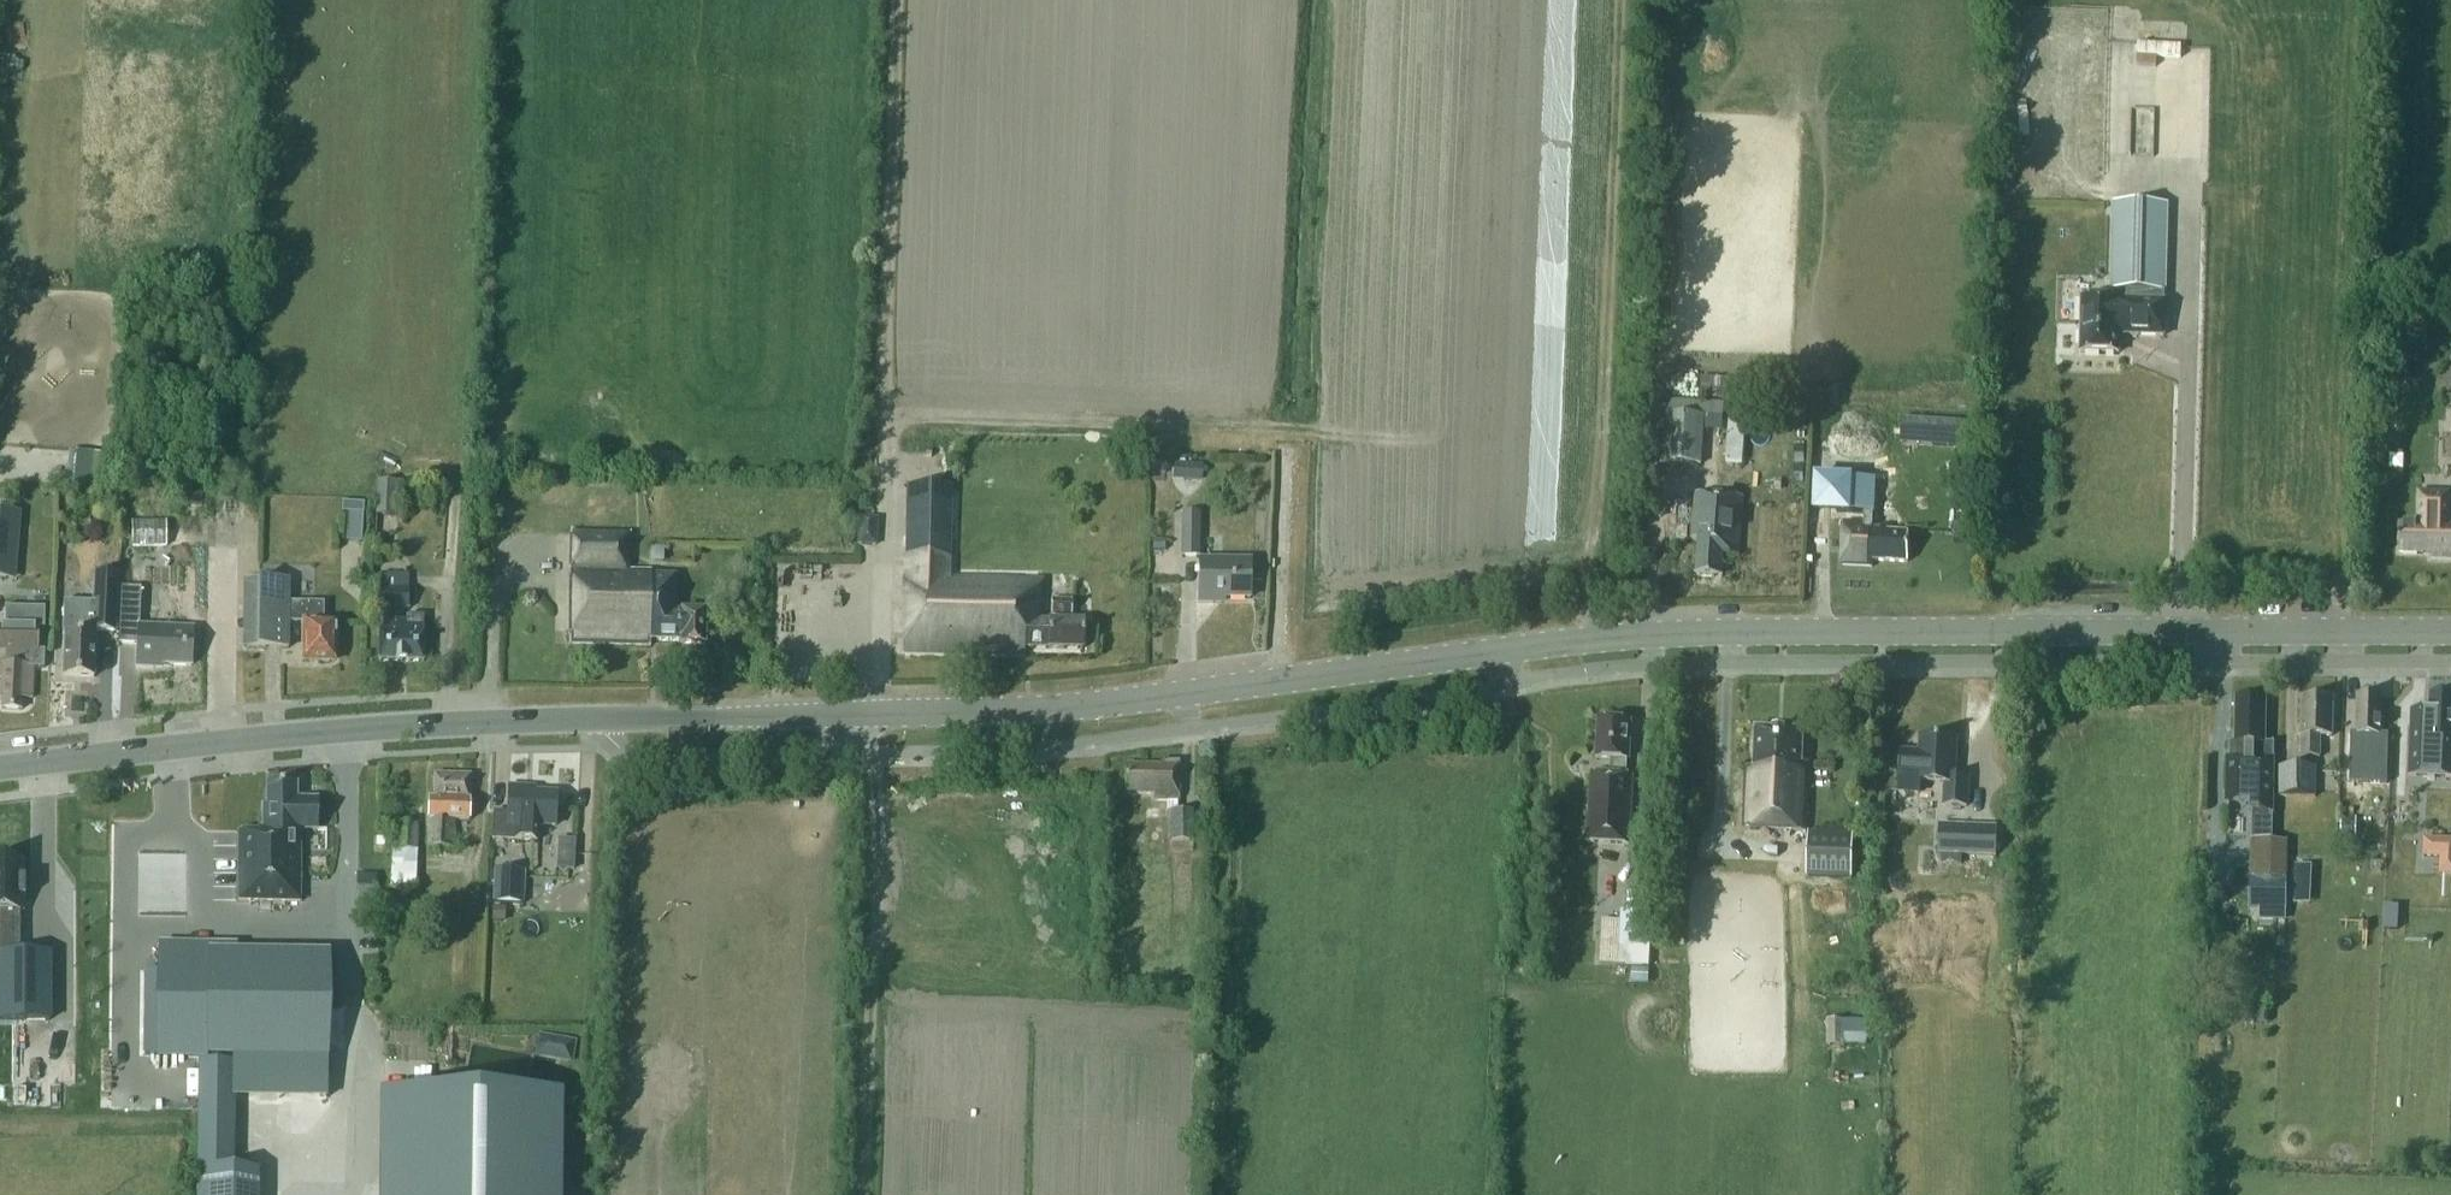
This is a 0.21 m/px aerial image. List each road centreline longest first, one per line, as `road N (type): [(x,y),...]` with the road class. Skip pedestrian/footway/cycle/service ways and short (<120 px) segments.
road 1 (tertiary): [(0,768),(458,725),(1038,712),(1669,631),(2450,632)]
road 2 (track): [(889,416),(1373,433)]
road 3 (track): [(888,466),(900,0)]
road 4 (track): [(874,752),(859,1194)]

